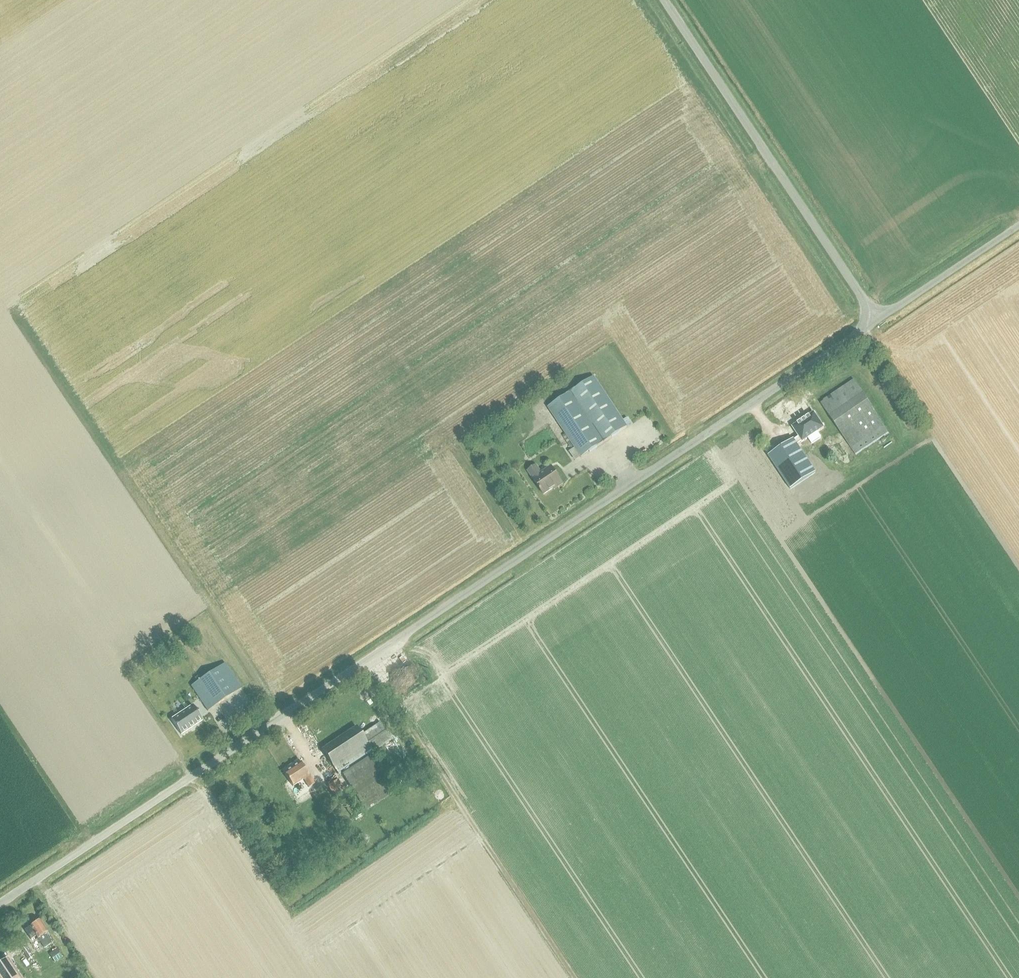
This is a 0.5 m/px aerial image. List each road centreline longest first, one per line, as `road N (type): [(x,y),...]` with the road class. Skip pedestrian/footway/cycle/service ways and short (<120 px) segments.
road 1 (unclassified): [(0,902),(877,320)]
road 2 (unclassified): [(877,320),(664,0)]
road 3 (unclassified): [(877,320),(1018,224)]

